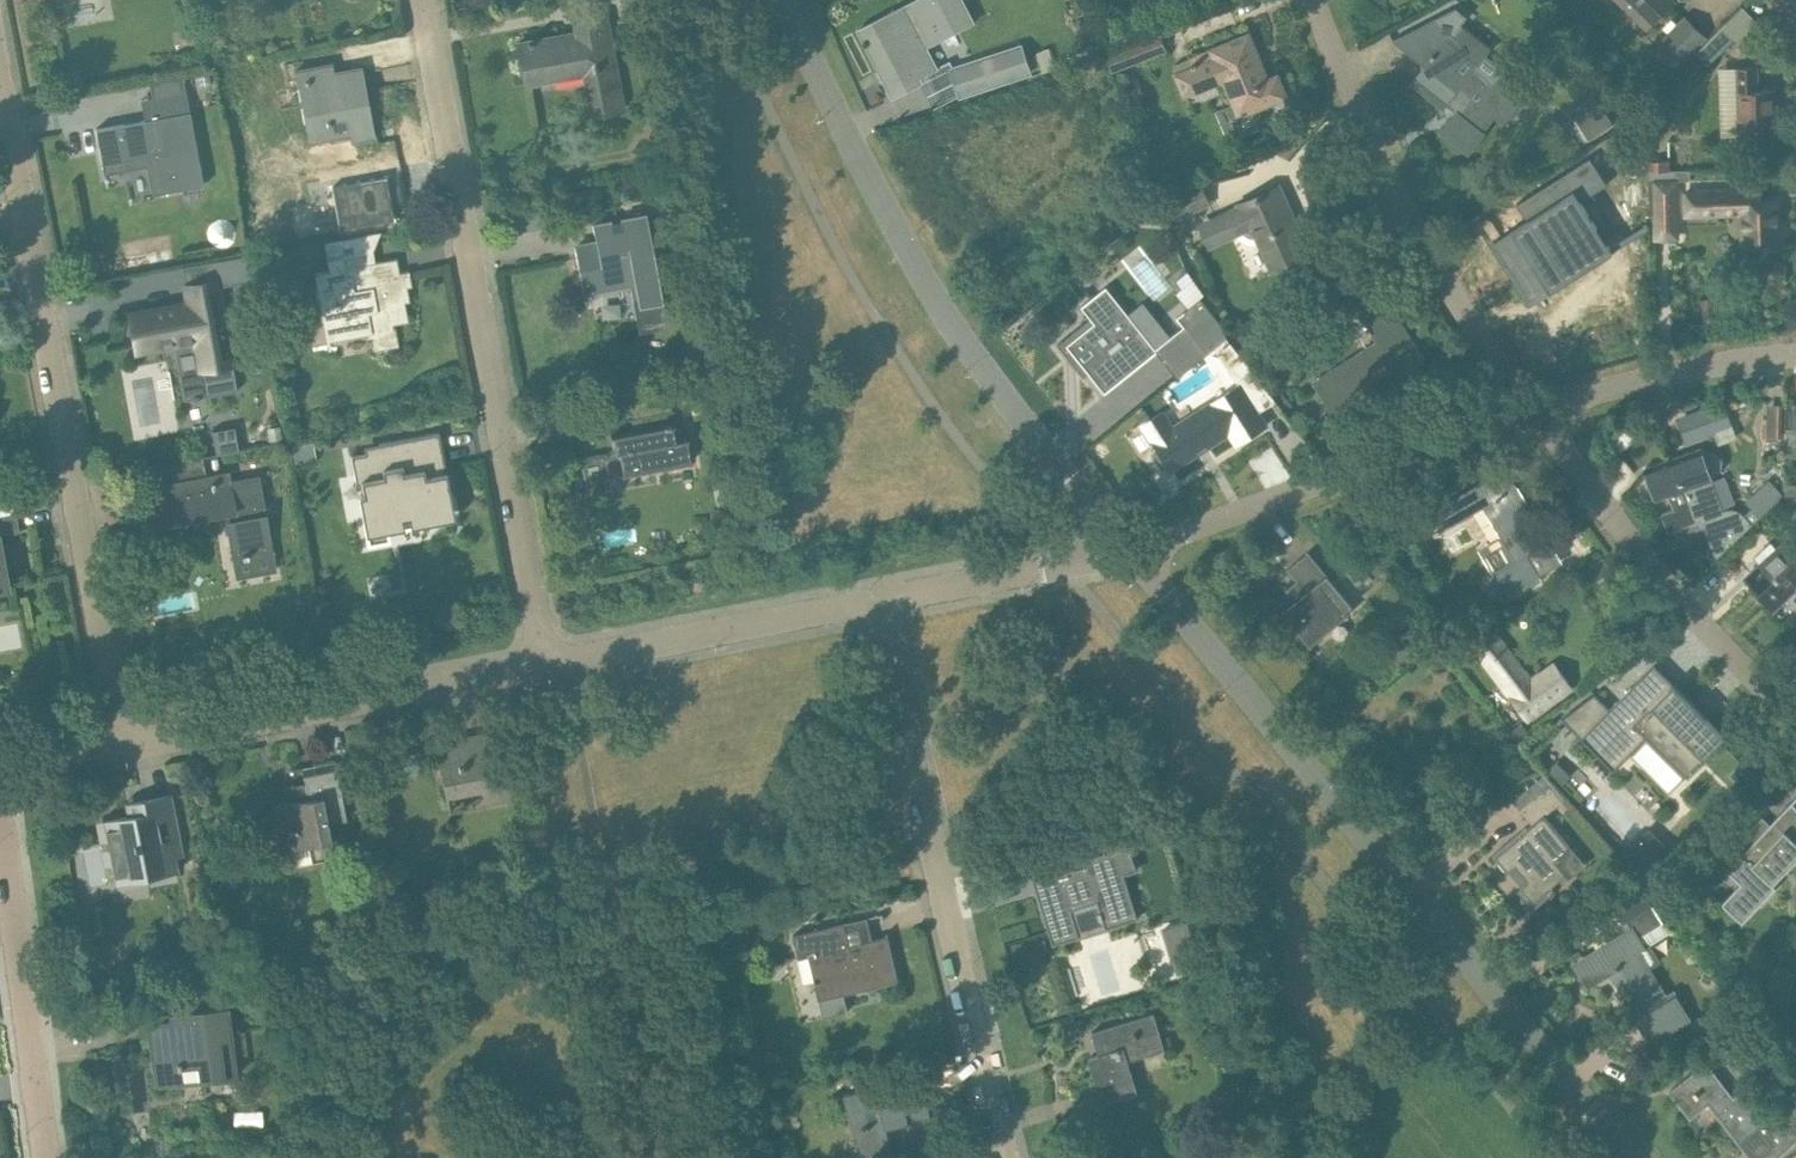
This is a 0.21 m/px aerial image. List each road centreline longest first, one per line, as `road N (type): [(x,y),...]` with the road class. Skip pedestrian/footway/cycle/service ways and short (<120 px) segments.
road 1 (residential): [(1632,1157),(1131,545)]
road 2 (residential): [(126,748),(0,81)]
road 3 (residential): [(544,663),(420,0)]
road 4 (residential): [(1131,545),(1004,394),(934,288),(862,163),(789,0)]
road 5 (residential): [(1006,1157),(874,598)]
road 6 (residential): [(1516,413),(1402,202),(1314,0)]
road 7 (residential): [(126,748),(544,663)]
road 8 (residential): [(1131,545),(1516,413)]
road 9 (residential): [(1795,719),(1632,540),(1566,448),(1546,404)]
road 10 (residential): [(46,1157),(0,819)]
road 11 (residential): [(544,663),(874,598)]
road 12 (residential): [(874,598),(1131,545)]
road 13 (residential): [(1546,404),(1795,349)]
road 14 (residential): [(0,763),(126,748)]

